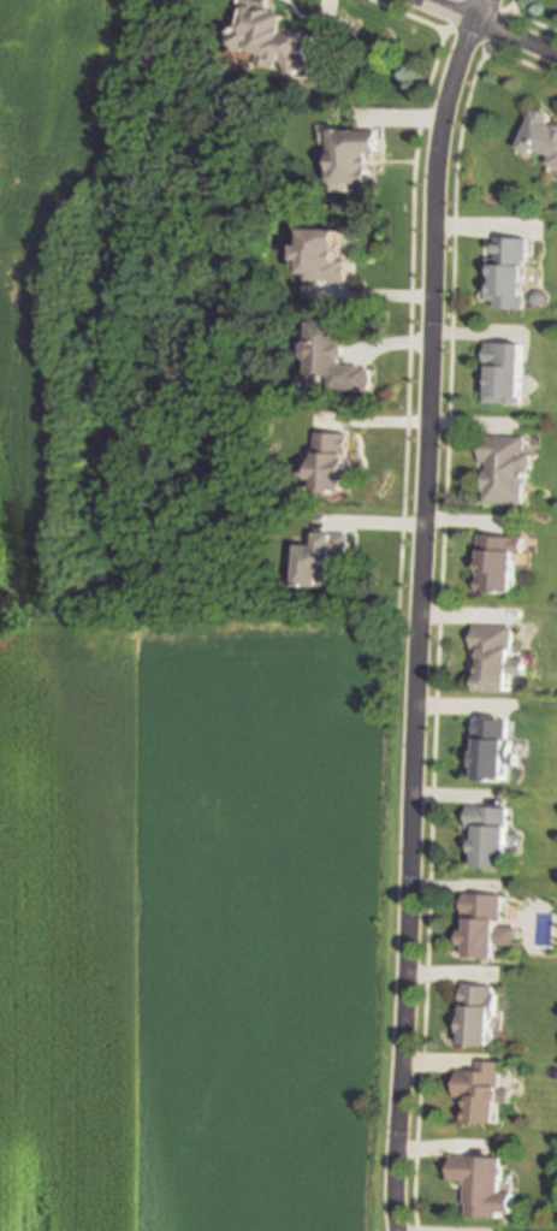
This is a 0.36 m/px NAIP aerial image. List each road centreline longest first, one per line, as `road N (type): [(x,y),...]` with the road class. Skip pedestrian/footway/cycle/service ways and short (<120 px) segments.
road 1 (residential): [(479,0),(435,156),(396,1230)]
road 2 (residential): [(422,0),(556,55)]

